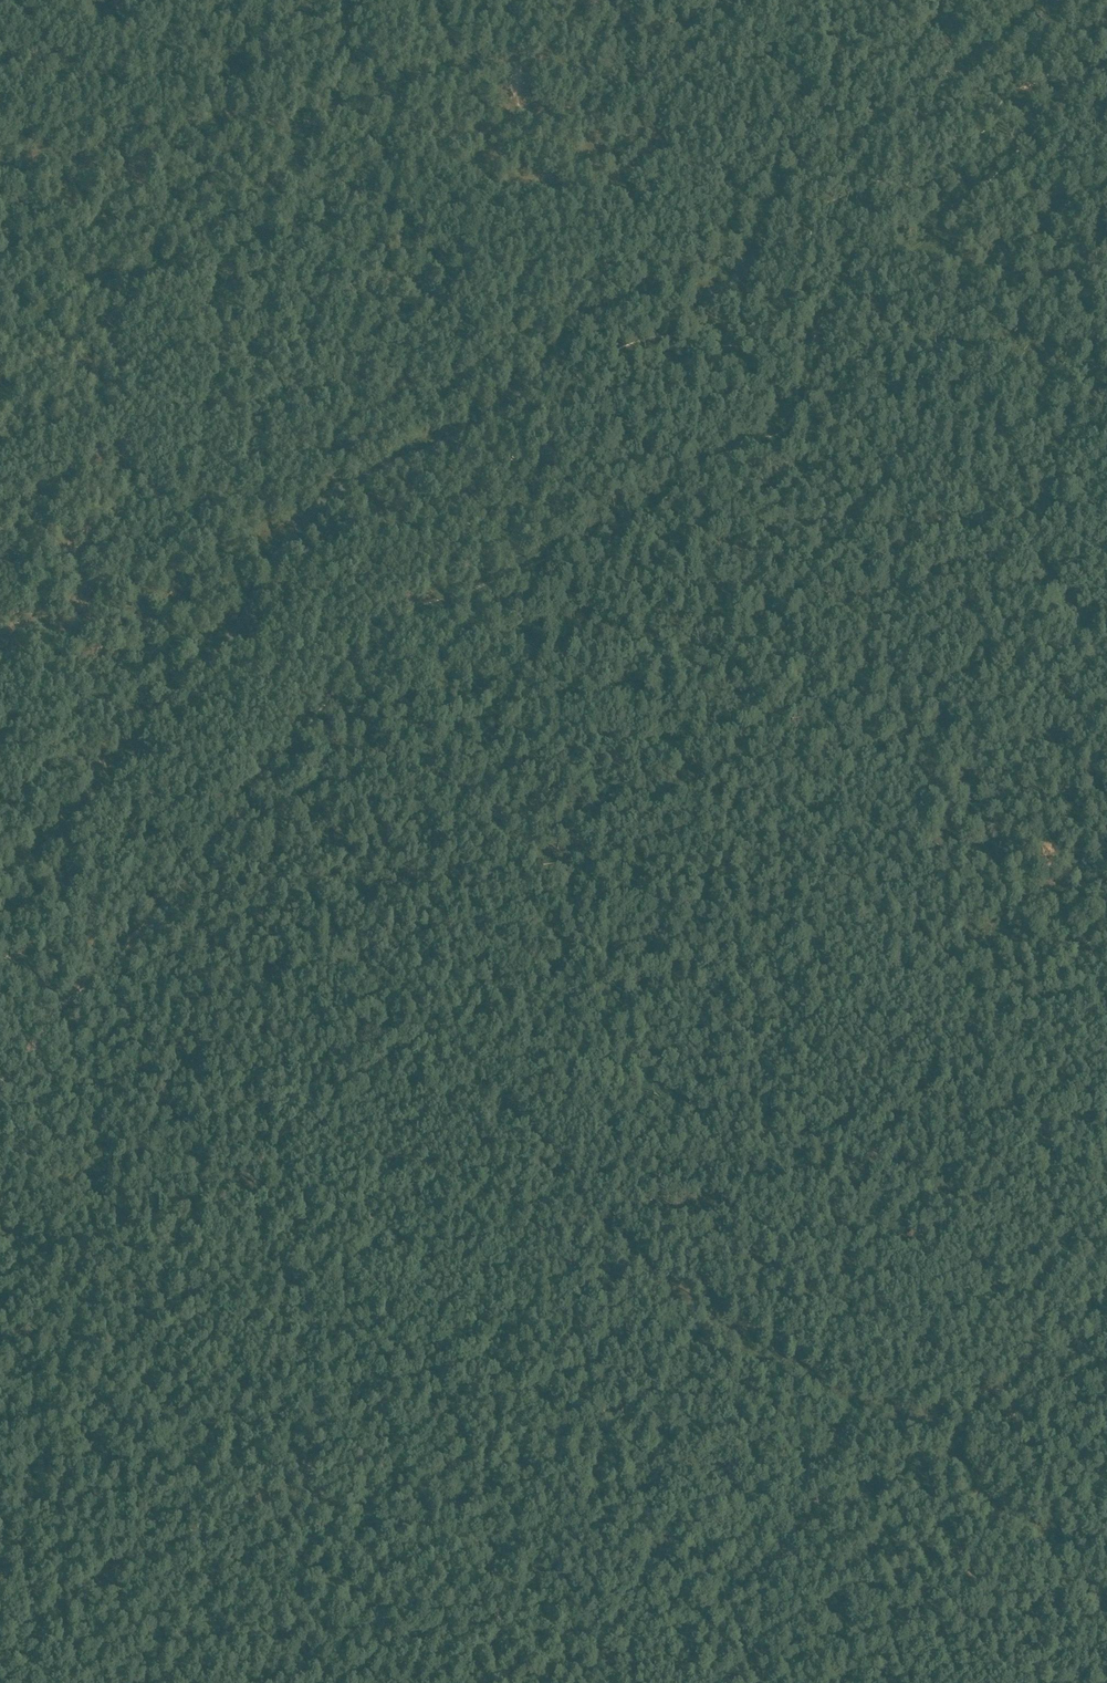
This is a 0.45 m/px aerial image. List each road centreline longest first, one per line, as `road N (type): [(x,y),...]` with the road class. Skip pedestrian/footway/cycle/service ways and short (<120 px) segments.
road 1 (track): [(0,888),(124,767),(184,680),(237,629),(277,555),(317,505),(497,416),(575,335),(612,310),(719,290),(741,278),(810,159),(968,85),(1056,0)]

